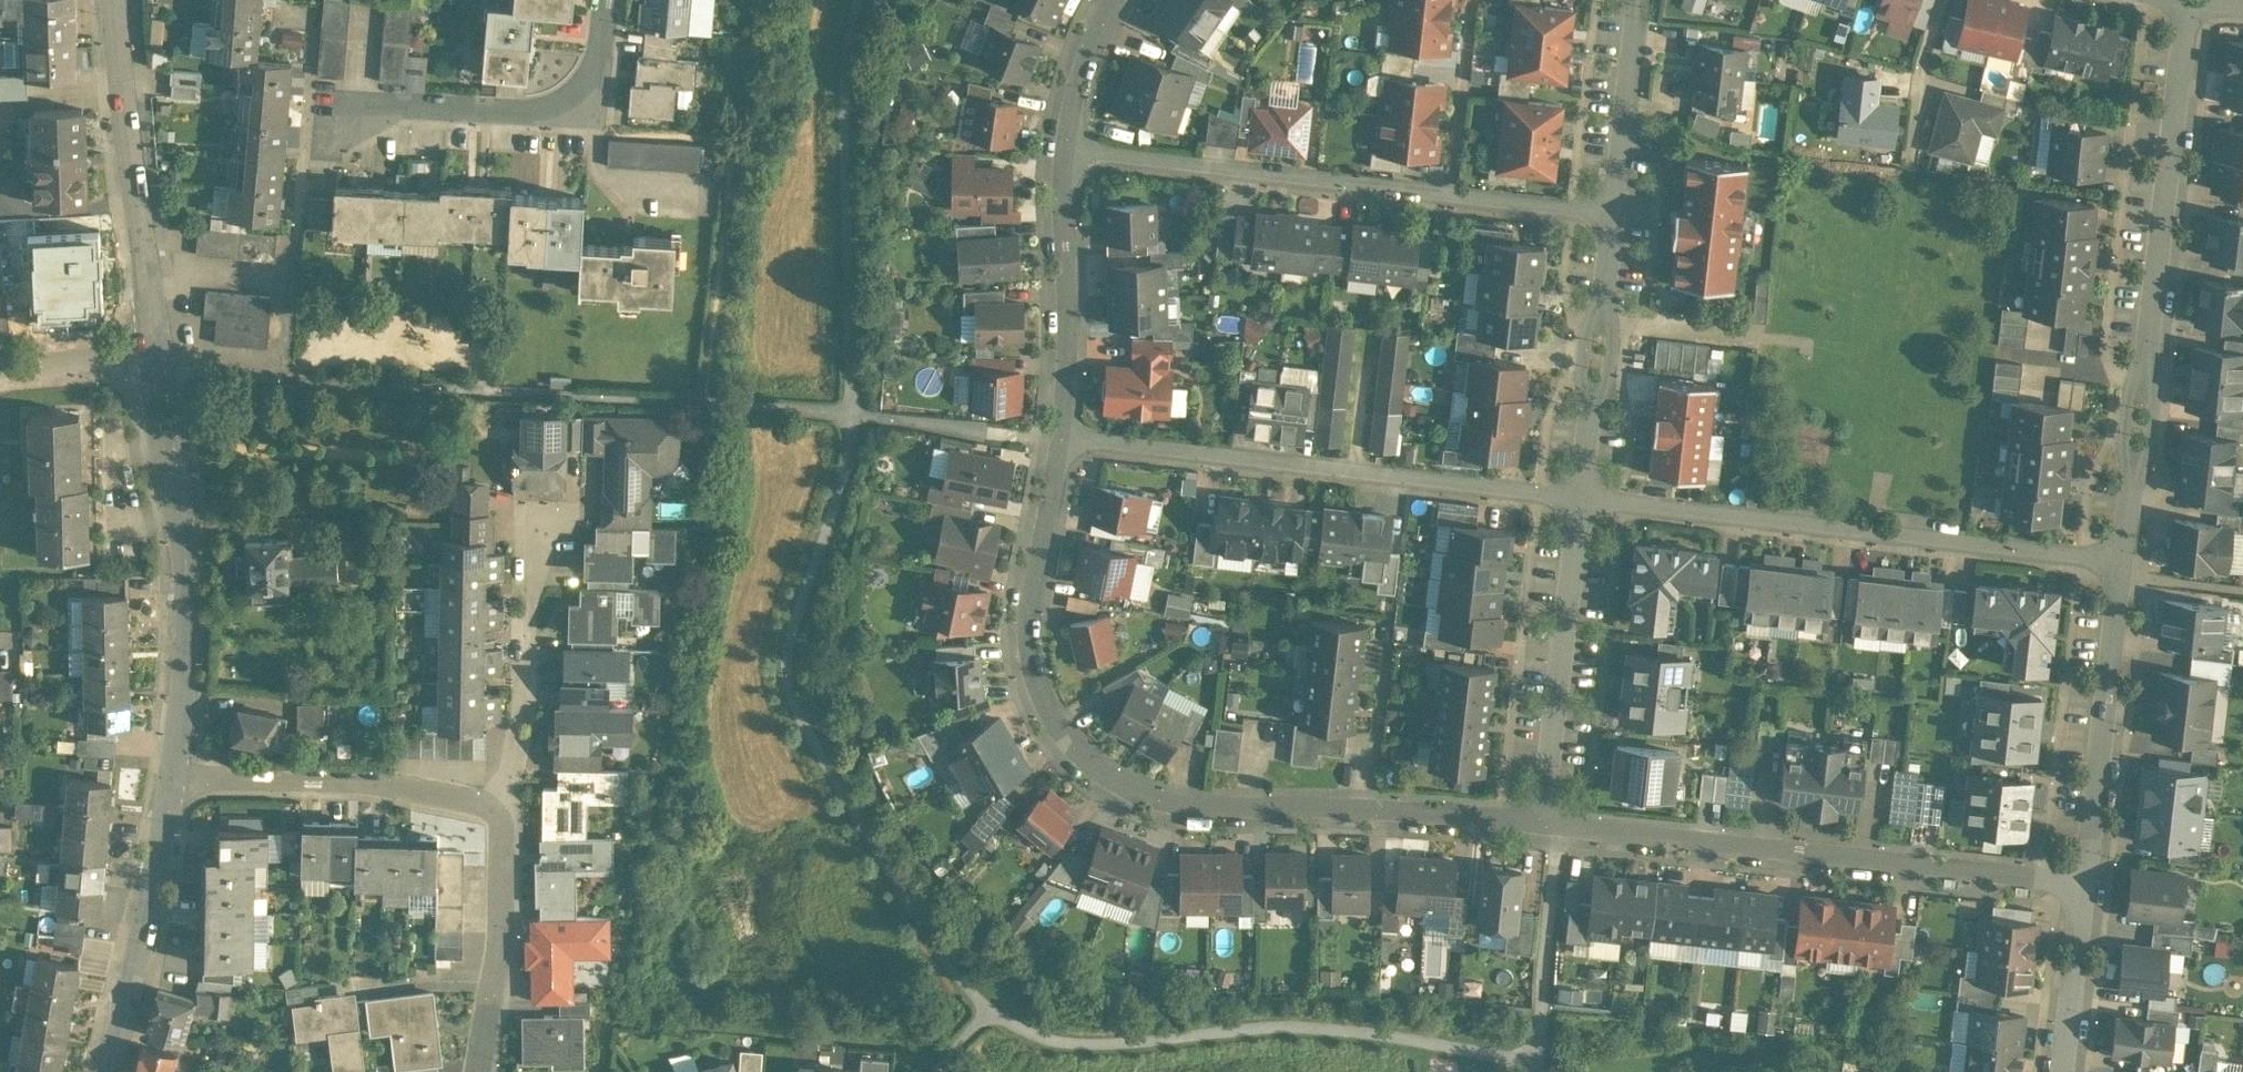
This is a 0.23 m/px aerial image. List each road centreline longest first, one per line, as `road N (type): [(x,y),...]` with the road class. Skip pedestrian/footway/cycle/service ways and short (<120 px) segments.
road 1 (residential): [(1543,823),(1171,802),(1097,768),(1057,729),(1029,644),(1061,435)]
road 2 (residential): [(2189,0),(2123,559)]
road 3 (residential): [(1064,149),(1615,213)]
road 4 (residential): [(2123,559),(1580,496)]
road 5 (residential): [(2086,883),(1543,823)]
road 6 (residential): [(1580,496),(1061,435)]
road 7 (residential): [(176,779),(185,556),(150,360)]
road 8 (residential): [(616,0),(605,112),(334,98)]
road 9 (residential): [(150,360),(121,0)]
road 10 (residential): [(508,814),(364,783),(176,779)]
road 11 (residential): [(1580,496),(1543,823)]
road 12 (residential): [(2123,559),(2086,883)]
road 13 (residential): [(508,814),(534,565),(556,517)]
road 14 (residential): [(110,1071),(142,967),(176,779)]
road 15 (residential): [(1061,435),(1064,149)]
road 16 (residential): [(486,1071),(508,814)]
road 17 (residential): [(1638,0),(1615,213)]
road 18 (residential): [(2086,883),(2062,1071)]
road 19 (residential): [(1942,0),(1922,61),(1912,164)]
road 20 (residential): [(1064,149),(1078,83),(1113,0)]
road 21 (residential): [(0,373),(150,360)]
road 22 (residential): [(1606,287),(1584,352),(1590,417)]
road 23 (residential): [(1590,417),(1610,356),(1606,287)]

